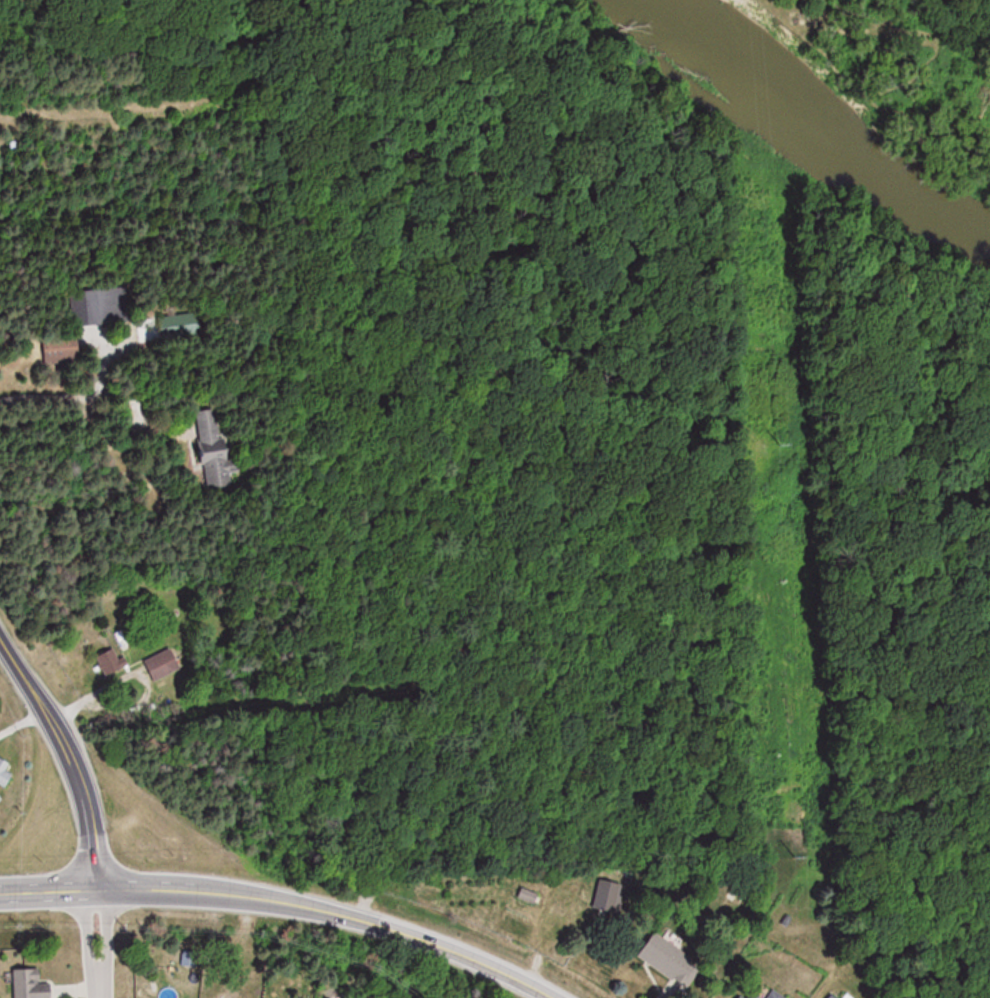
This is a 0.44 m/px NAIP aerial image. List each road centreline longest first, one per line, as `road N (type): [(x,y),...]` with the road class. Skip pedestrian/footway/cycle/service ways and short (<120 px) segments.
road 1 (tertiary): [(0,893),(157,890),(300,906),(442,947),(545,997)]
road 2 (tertiary): [(95,890),(72,755),(0,649)]

